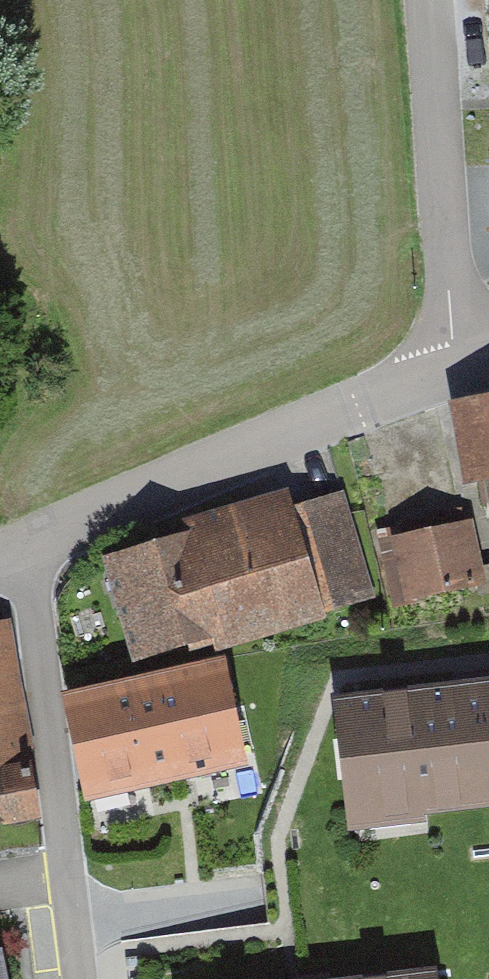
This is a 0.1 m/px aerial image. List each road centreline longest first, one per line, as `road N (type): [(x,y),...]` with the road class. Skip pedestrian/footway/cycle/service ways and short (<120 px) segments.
road 1 (unclassified): [(464,354),(0,572)]
road 2 (residential): [(464,354),(439,0)]

